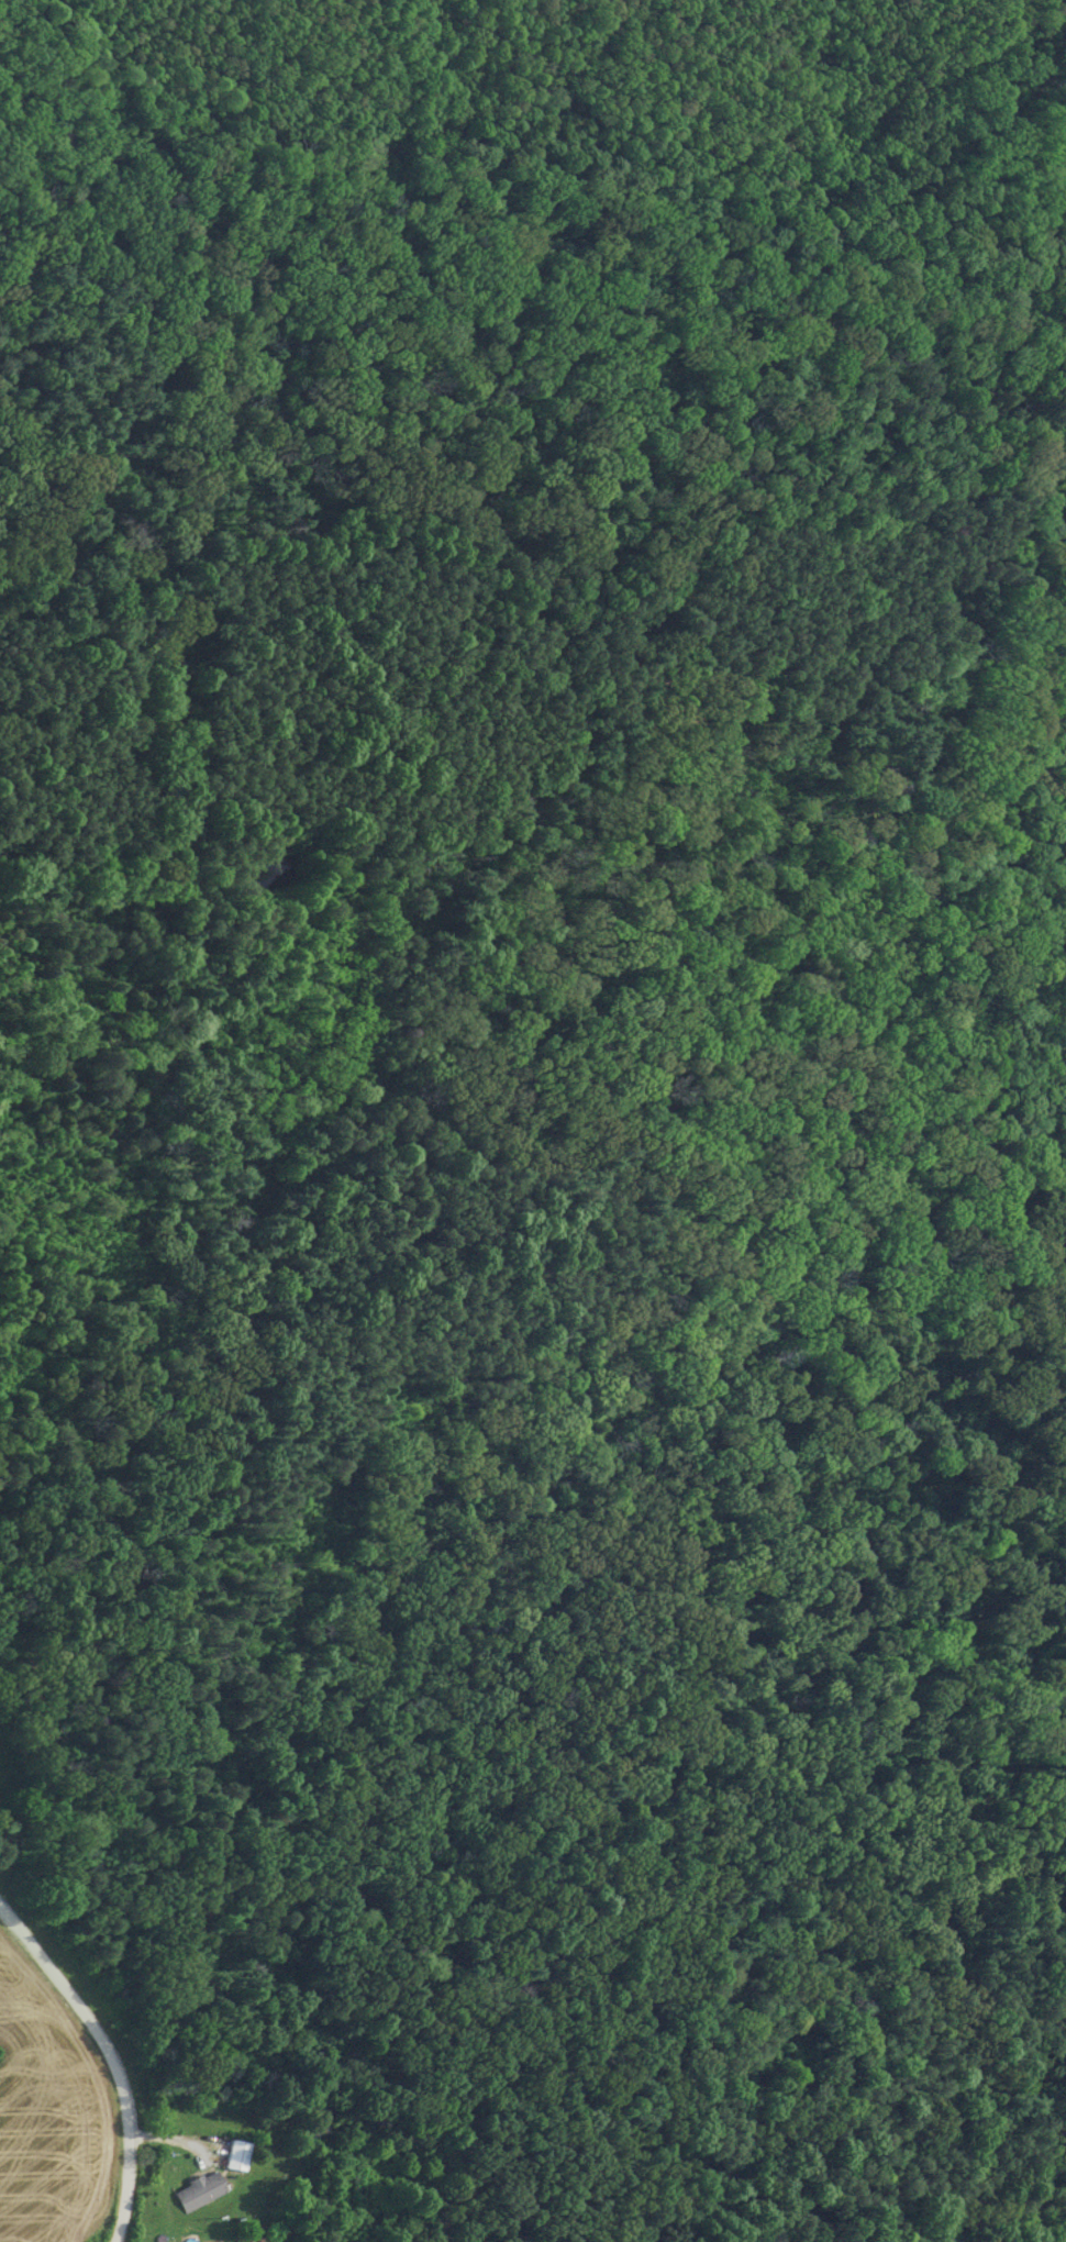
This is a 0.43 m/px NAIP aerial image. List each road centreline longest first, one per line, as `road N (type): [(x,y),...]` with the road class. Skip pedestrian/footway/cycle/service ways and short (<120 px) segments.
road 1 (residential): [(112,2241),(131,2160),(106,2051),(22,1919),(0,1903)]

